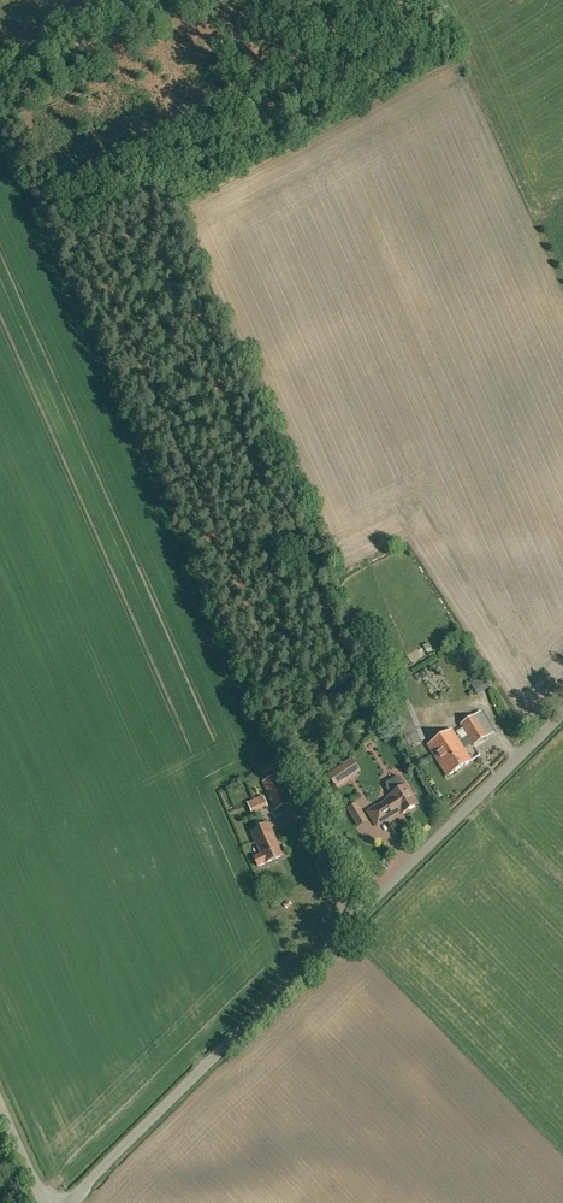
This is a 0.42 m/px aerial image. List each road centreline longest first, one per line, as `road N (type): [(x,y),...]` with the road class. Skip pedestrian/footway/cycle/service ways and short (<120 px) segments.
road 1 (unclassified): [(69,1202),(562,714)]

